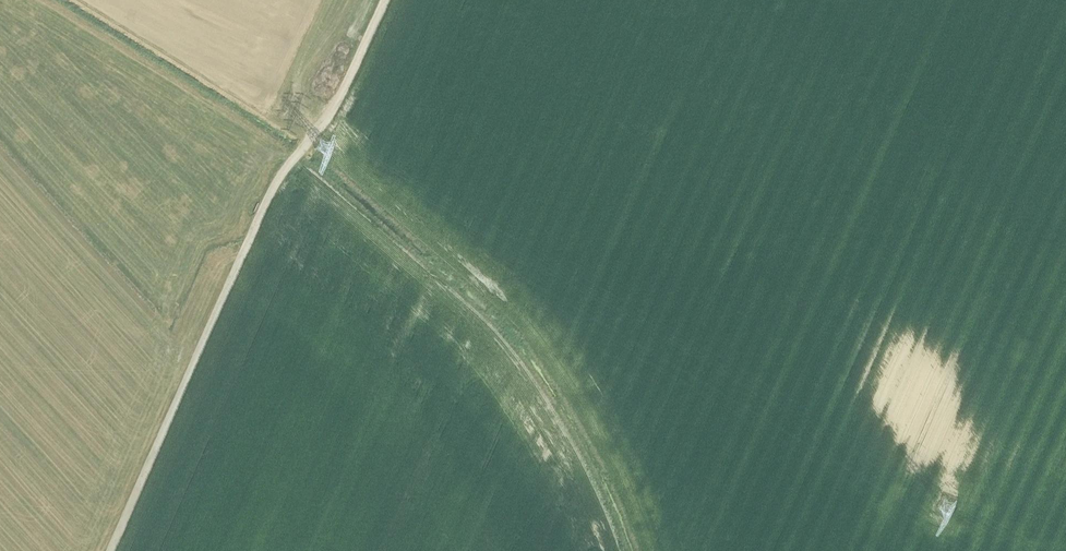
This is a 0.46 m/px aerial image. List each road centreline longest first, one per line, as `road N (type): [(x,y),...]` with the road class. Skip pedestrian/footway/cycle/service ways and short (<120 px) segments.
road 1 (track): [(109,550),(274,184),(327,121),(386,0)]

